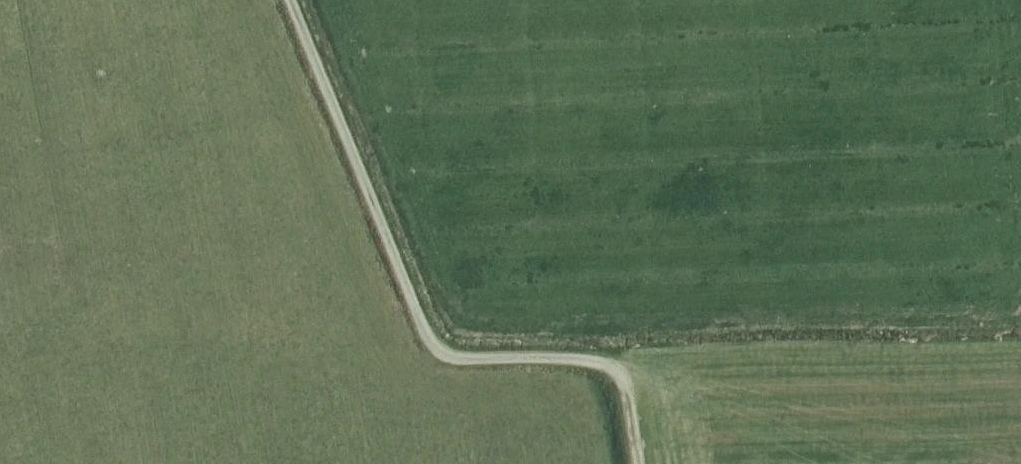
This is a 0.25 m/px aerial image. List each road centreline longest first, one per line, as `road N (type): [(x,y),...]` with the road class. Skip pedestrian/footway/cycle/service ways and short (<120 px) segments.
road 1 (unclassified): [(287,0),(424,332),(455,356),(594,359),(619,372),(640,463)]

